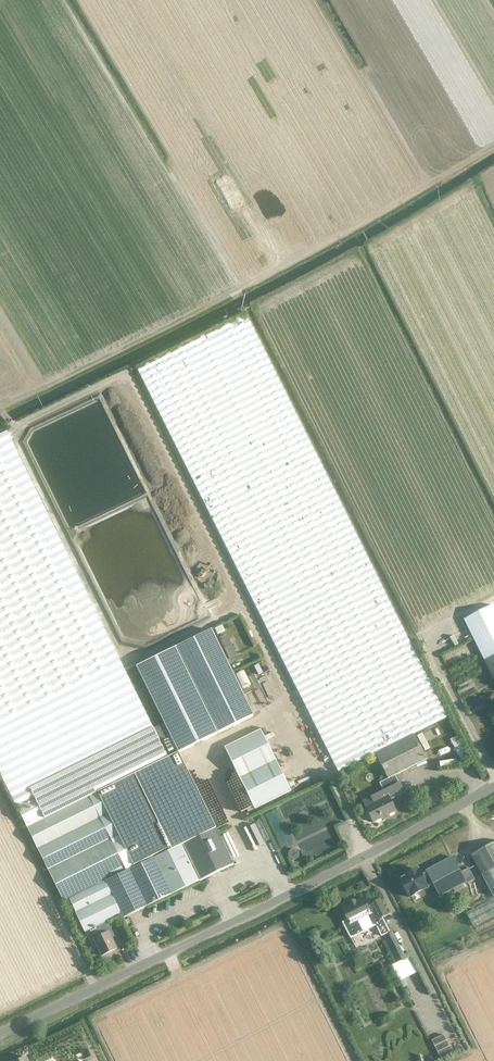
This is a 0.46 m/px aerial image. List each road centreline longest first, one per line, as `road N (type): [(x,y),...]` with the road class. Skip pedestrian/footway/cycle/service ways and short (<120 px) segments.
road 1 (unclassified): [(0,1034),(493,786)]

